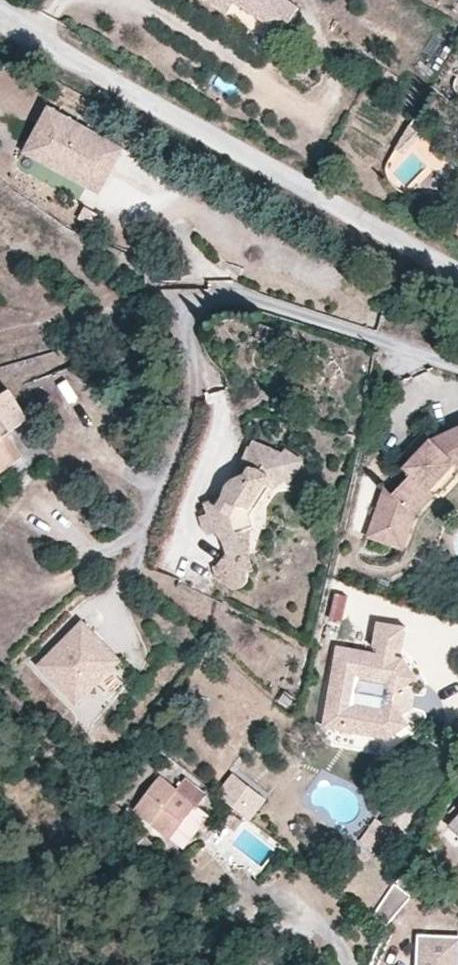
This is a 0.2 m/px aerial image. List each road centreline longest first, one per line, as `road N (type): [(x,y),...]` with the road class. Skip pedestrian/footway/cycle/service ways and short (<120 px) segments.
road 1 (unclassified): [(0,23),(457,275)]
road 2 (residential): [(199,394),(179,302),(224,295),(457,367)]
road 3 (track): [(0,334),(92,309),(179,302)]

